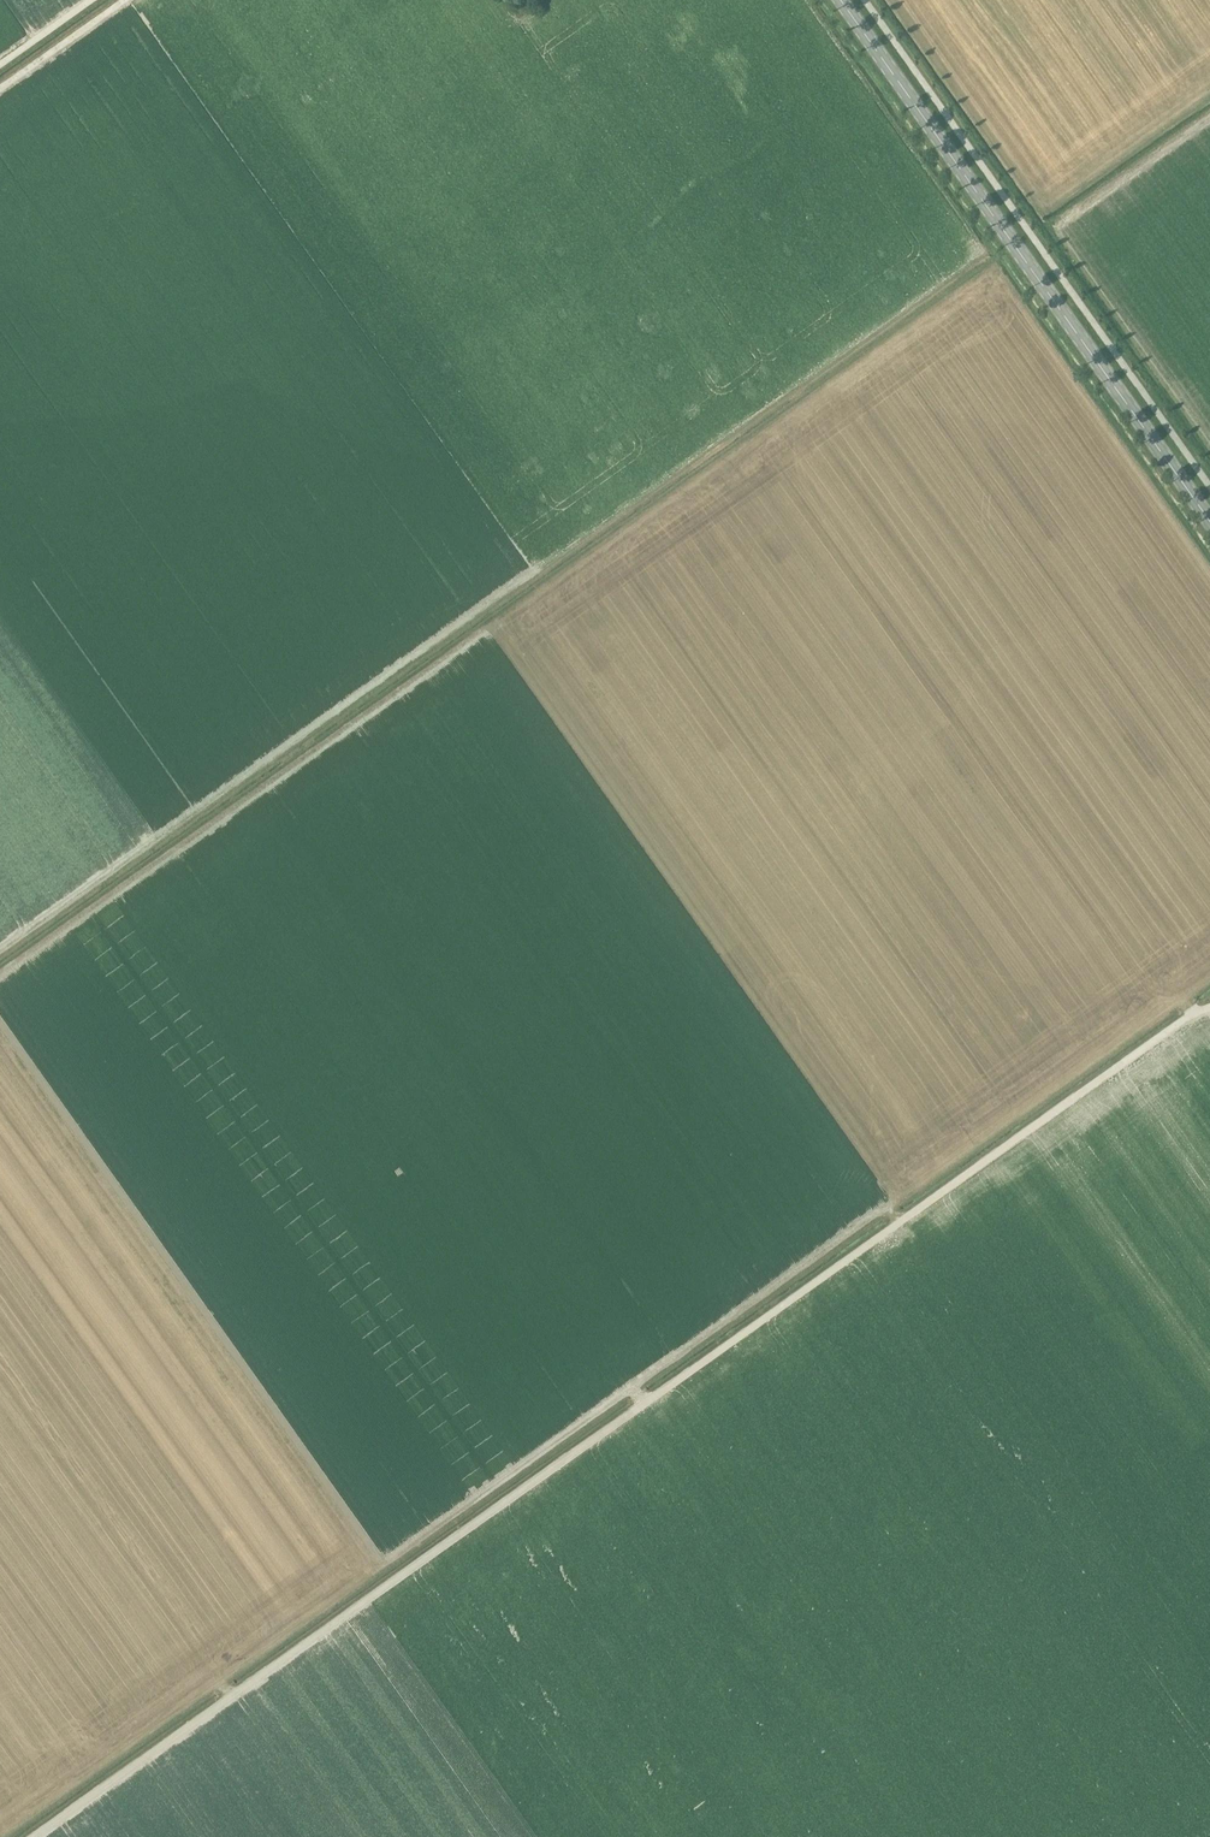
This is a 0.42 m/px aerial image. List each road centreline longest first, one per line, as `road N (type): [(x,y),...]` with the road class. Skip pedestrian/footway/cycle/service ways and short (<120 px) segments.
road 1 (secondary): [(1209,521),(840,0)]

